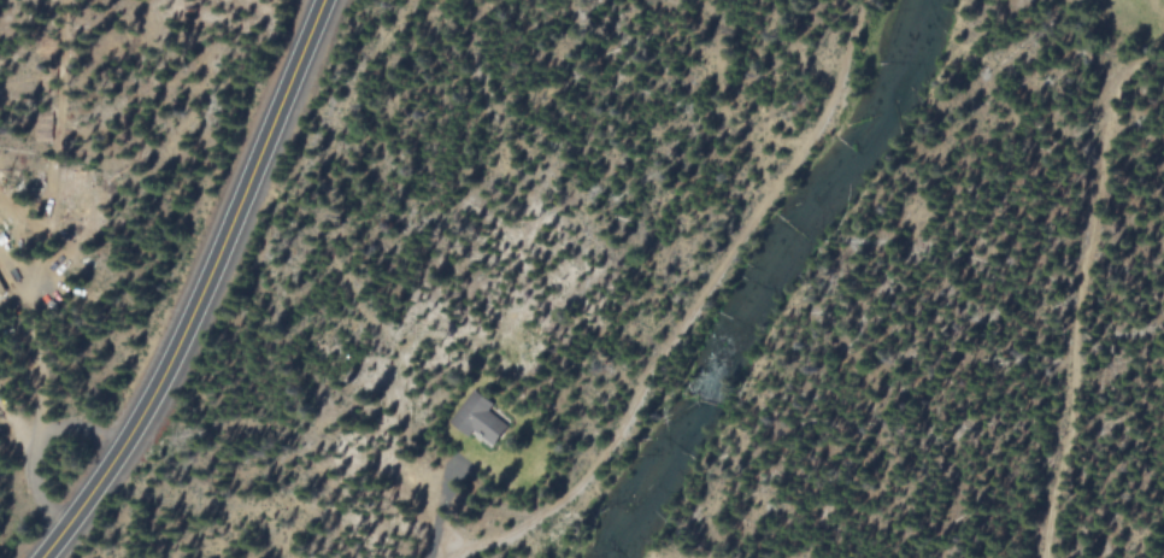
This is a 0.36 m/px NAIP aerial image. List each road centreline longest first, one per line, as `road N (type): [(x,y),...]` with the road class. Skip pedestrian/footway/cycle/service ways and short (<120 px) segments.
road 1 (track): [(430,557),(512,538),(549,513),(605,457),(663,354),(815,131),(867,0)]
road 2 (secondary): [(46,557),(153,403),(327,0)]

